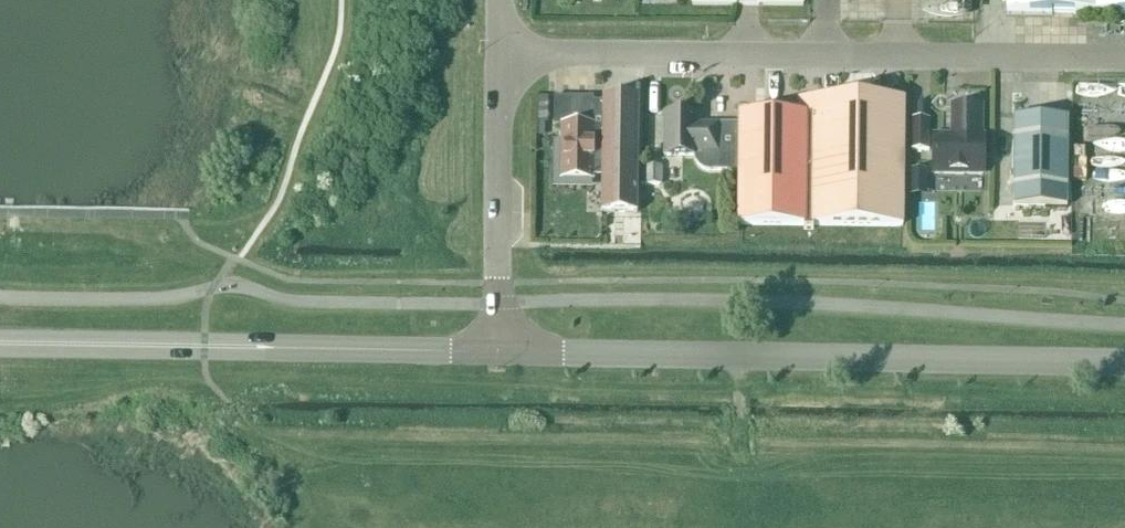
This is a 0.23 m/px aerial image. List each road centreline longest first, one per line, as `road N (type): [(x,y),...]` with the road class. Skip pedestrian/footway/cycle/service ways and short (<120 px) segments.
road 1 (unclassified): [(500,53),(1124,57)]
road 2 (tertiary): [(503,350),(1124,361)]
road 3 (tertiary): [(503,350),(0,343)]
road 4 (unclassified): [(503,350),(500,53)]

